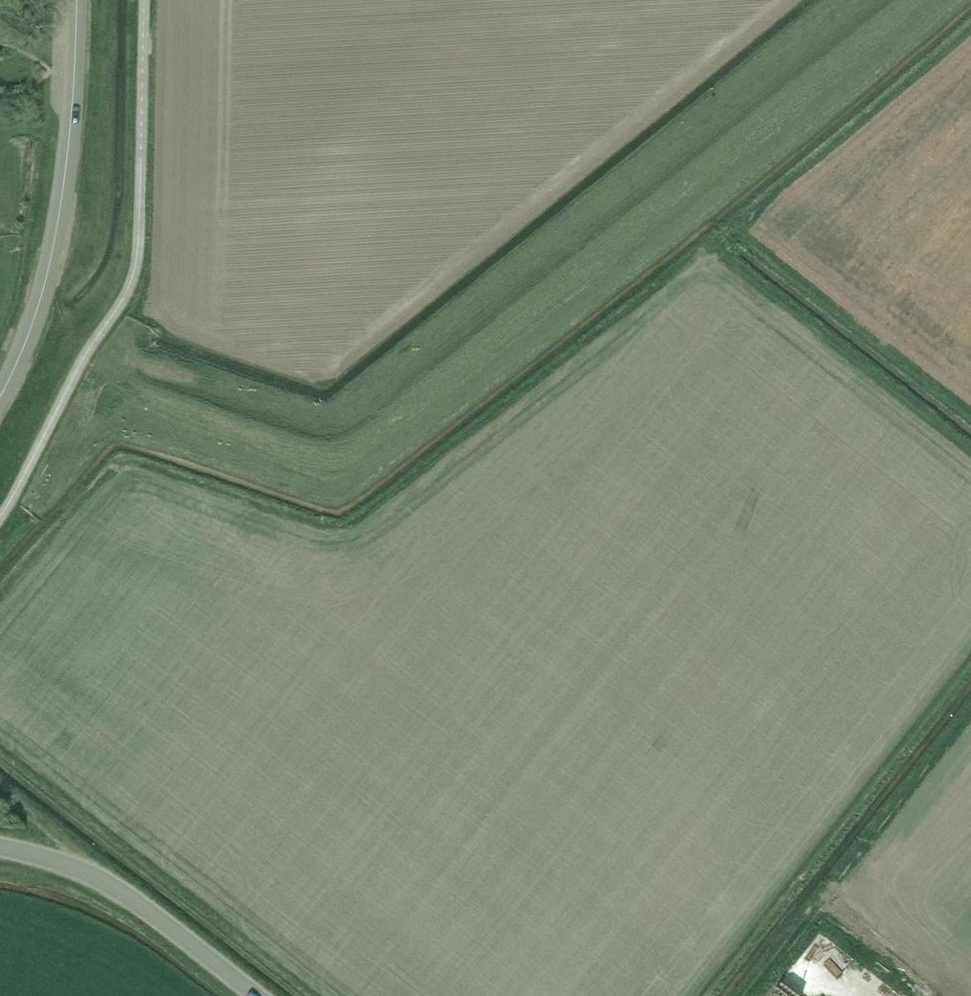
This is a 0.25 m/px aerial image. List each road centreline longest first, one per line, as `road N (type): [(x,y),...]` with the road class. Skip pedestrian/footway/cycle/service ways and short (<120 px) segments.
road 1 (tertiary): [(0,400),(28,349),(55,261),(73,135),(77,0)]
road 2 (tertiary): [(258,995),(108,882),(0,848)]

